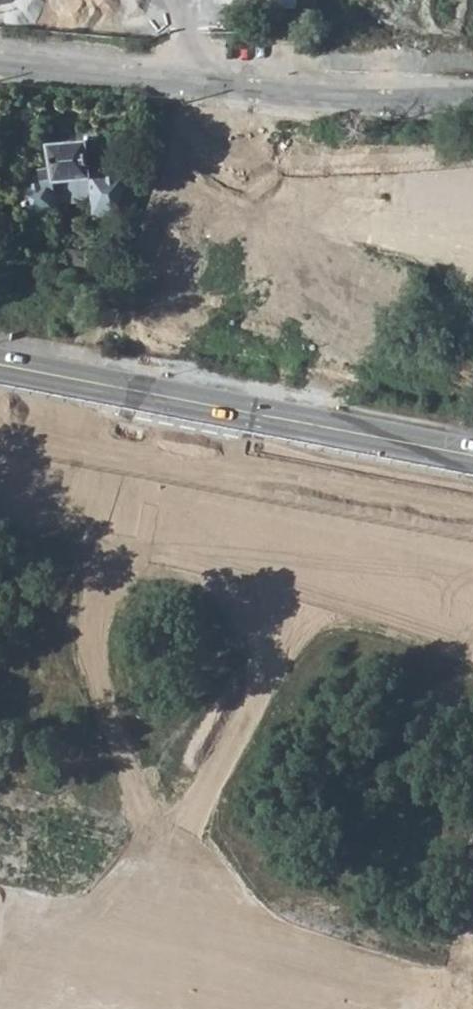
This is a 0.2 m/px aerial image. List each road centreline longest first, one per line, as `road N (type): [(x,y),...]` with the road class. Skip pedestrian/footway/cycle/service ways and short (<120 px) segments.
road 1 (tertiary): [(0,369),(472,464)]
road 2 (residential): [(0,67),(313,102),(472,101)]

